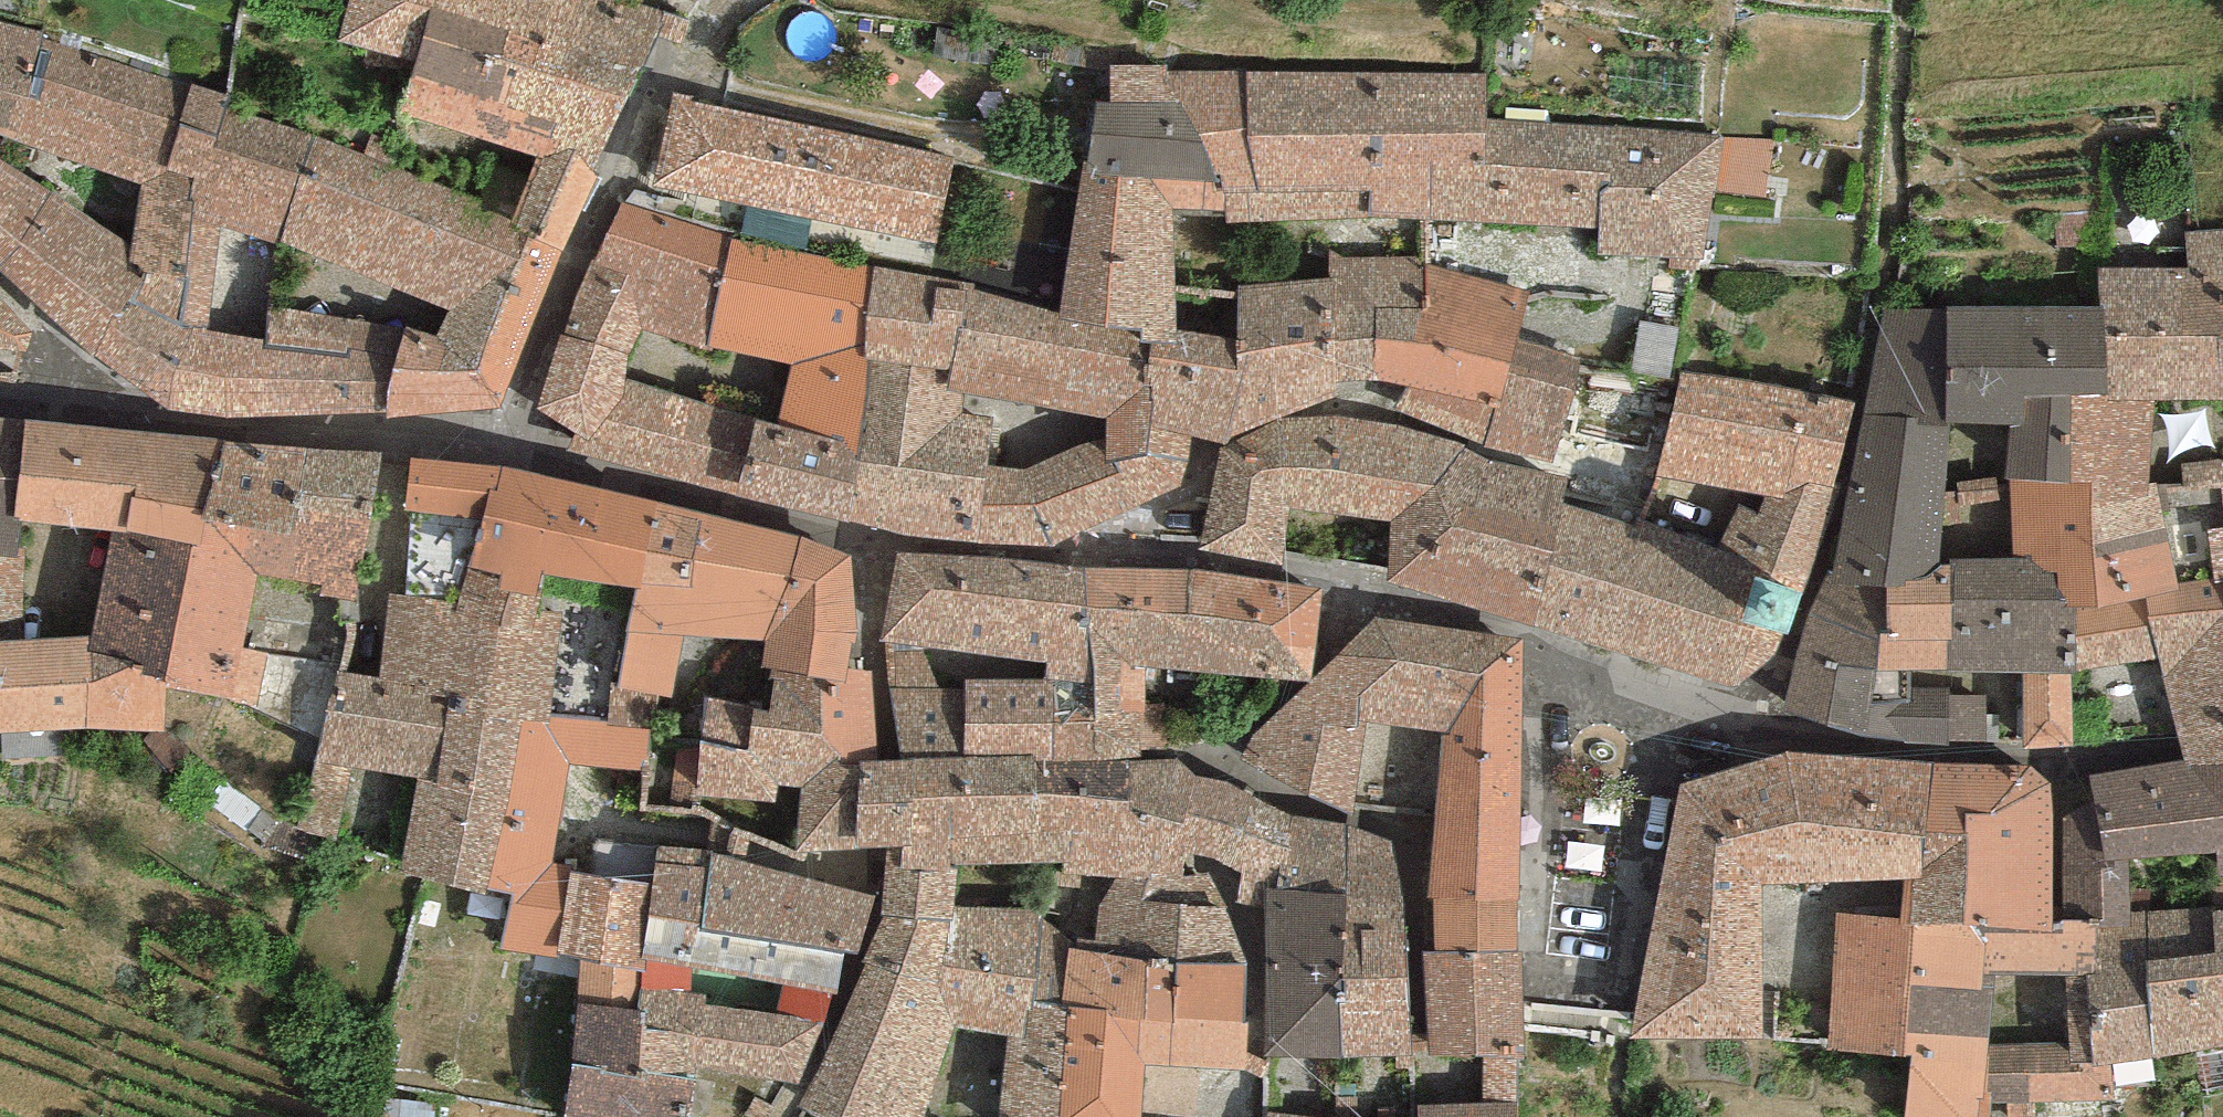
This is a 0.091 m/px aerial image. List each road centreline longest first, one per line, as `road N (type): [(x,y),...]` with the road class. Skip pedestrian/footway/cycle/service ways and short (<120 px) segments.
road 1 (residential): [(1761,715),(1527,629),(1358,583),(1210,558),(876,539),(506,440)]
road 2 (residential): [(2222,733),(2056,760),(1831,739),(1761,715)]
road 3 (residential): [(659,77),(547,322),(506,440)]
road 4 (residential): [(506,440),(397,426),(220,423),(116,408)]
road 5 (residential): [(116,408),(0,277)]
road 6 (residential): [(1761,715),(1812,585)]

